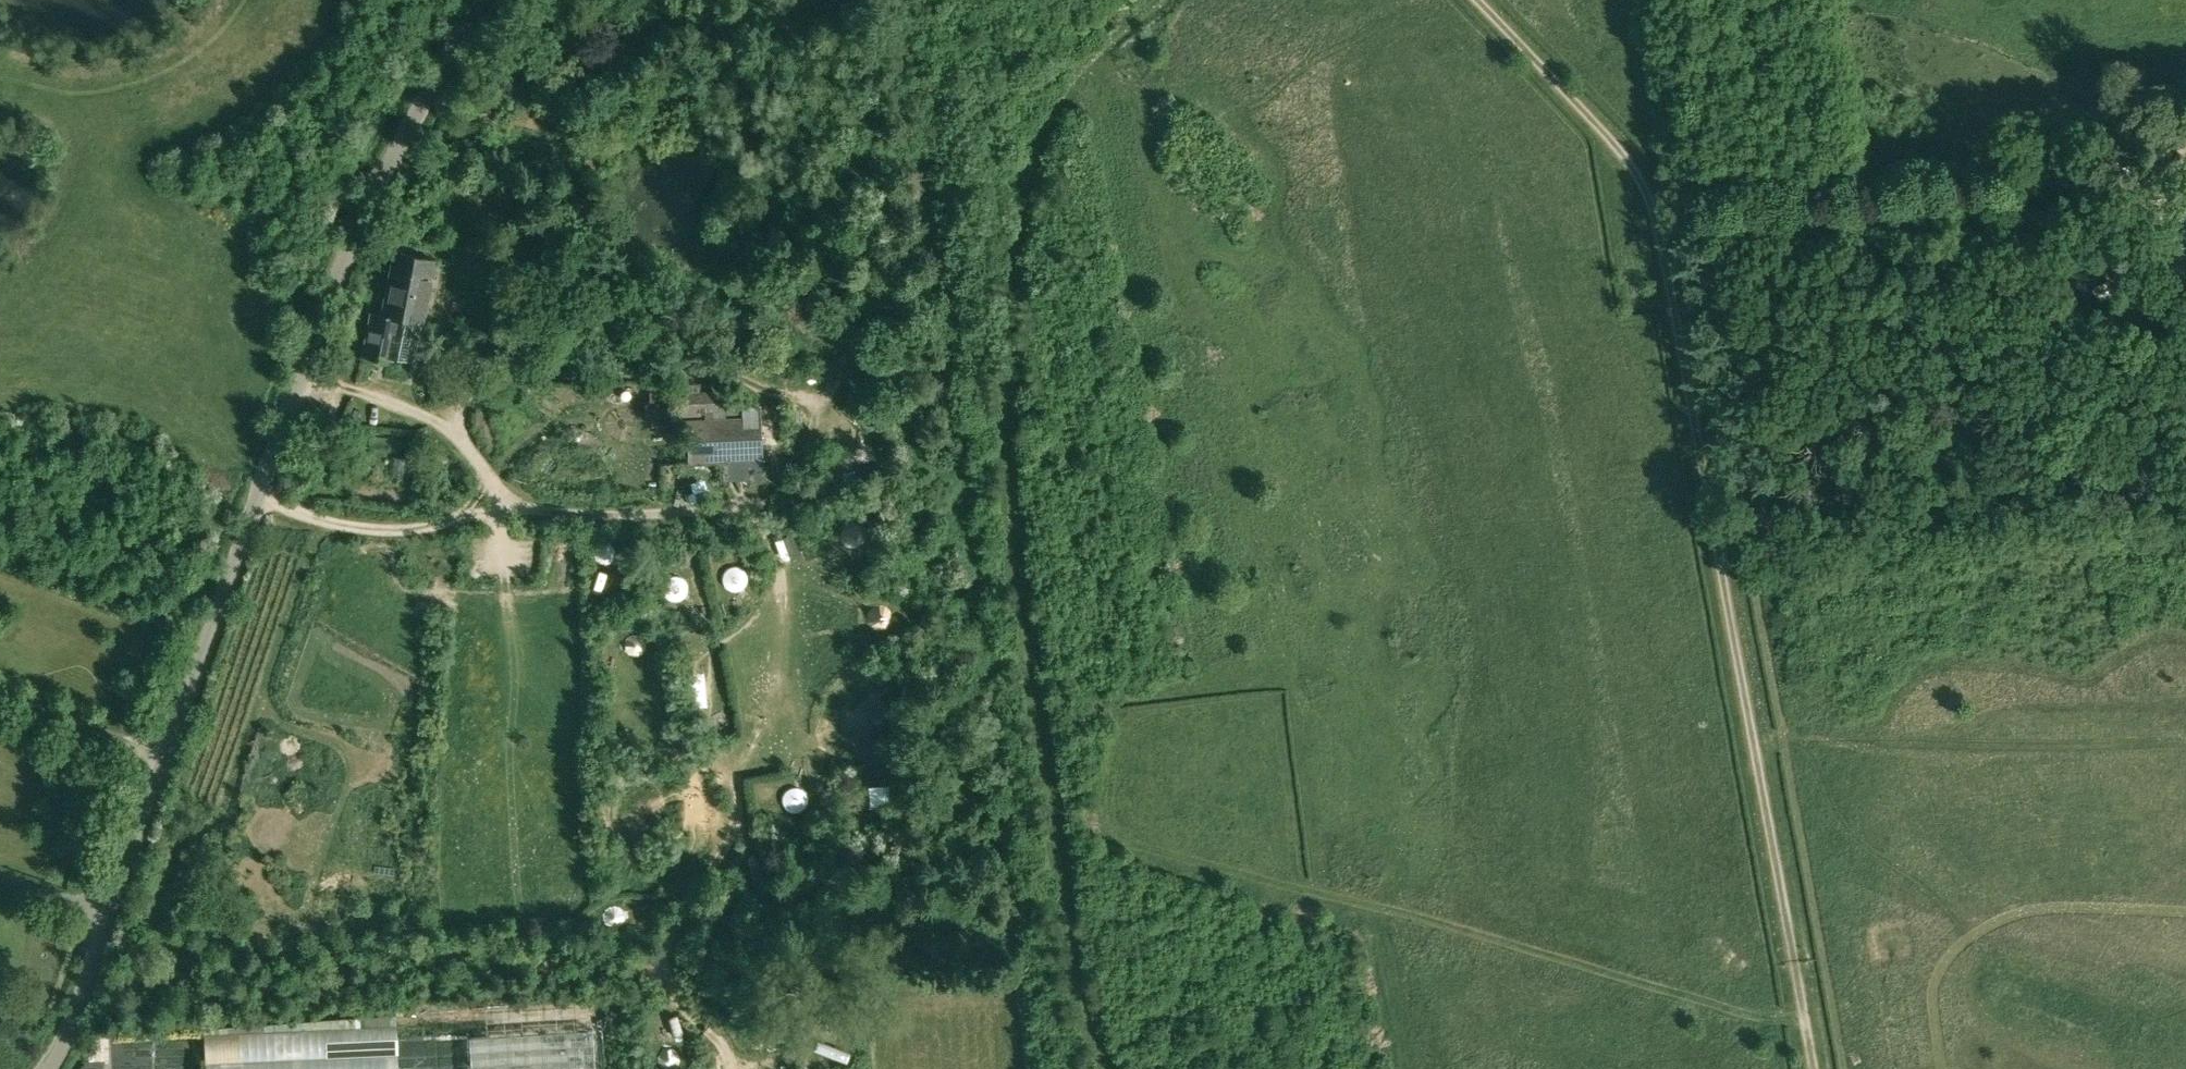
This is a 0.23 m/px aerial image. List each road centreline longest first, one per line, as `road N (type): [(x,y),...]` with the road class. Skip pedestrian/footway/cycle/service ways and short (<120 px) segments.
road 1 (unclassified): [(47,1068),(73,1021),(354,233),(480,0)]
road 2 (track): [(1477,0),(1639,173),(1653,200),(1814,1068)]

